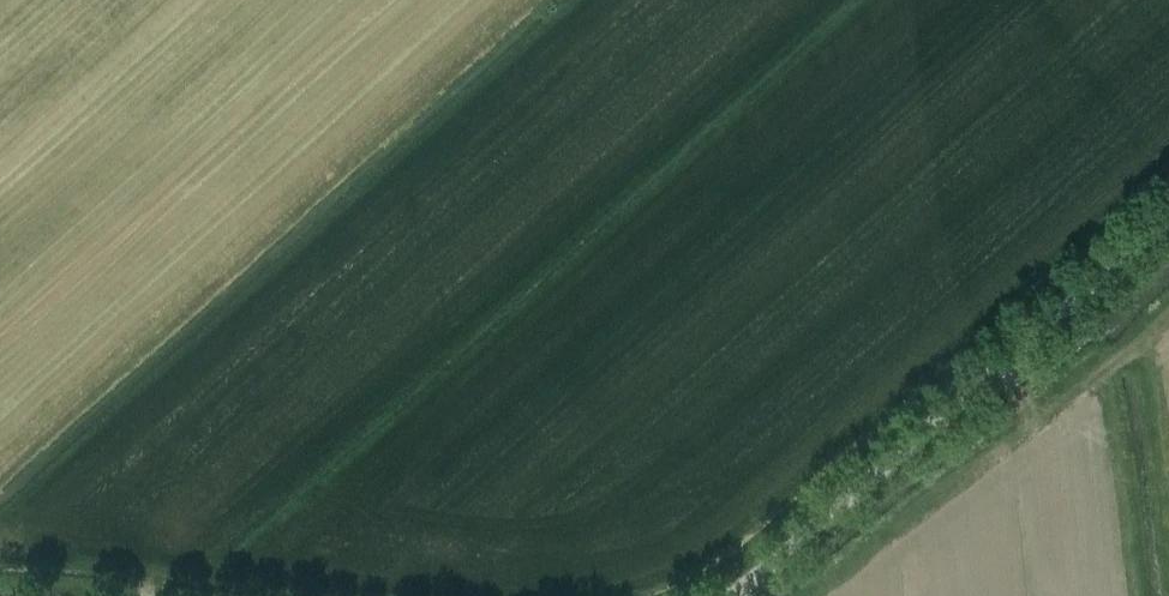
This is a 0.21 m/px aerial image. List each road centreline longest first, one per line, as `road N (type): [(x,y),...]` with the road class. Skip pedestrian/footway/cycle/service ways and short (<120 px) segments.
road 1 (unclassified): [(1168,222),(727,595)]

